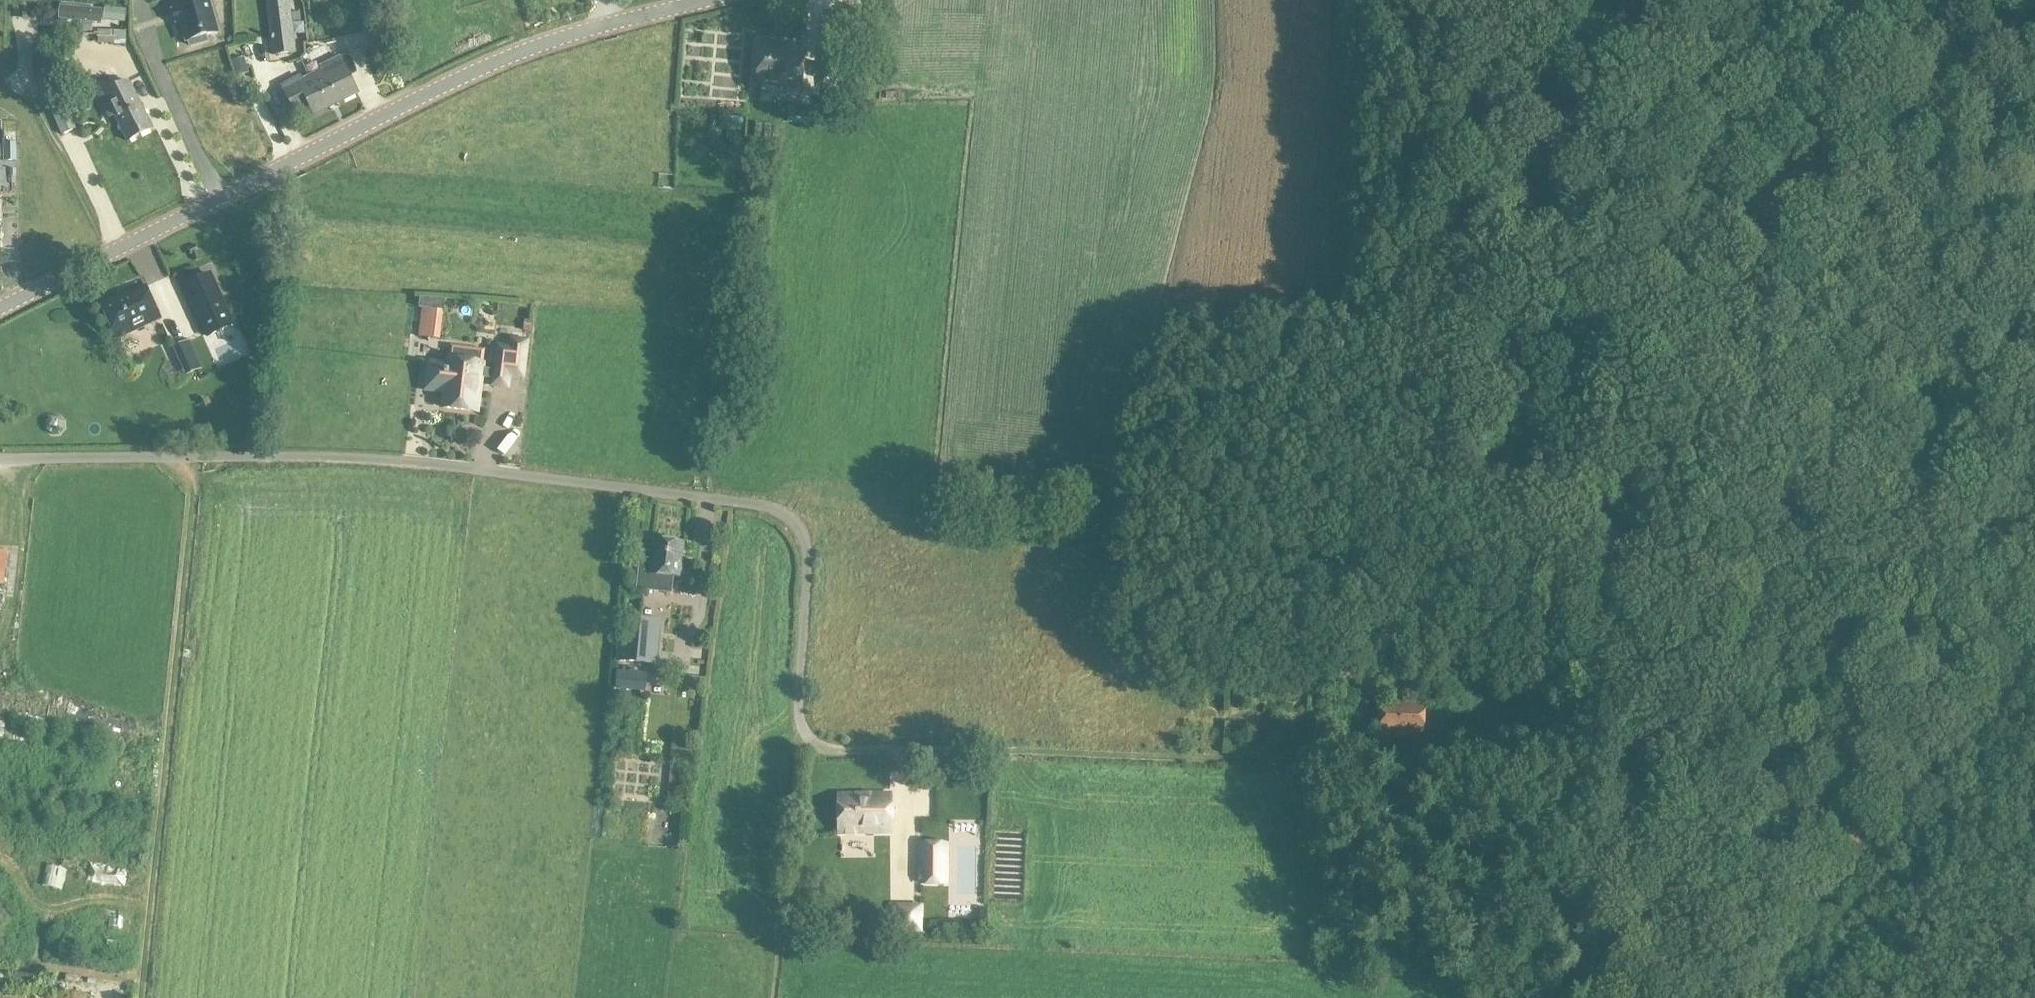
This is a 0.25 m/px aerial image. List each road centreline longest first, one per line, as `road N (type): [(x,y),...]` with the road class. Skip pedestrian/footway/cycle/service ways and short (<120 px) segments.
road 1 (unclassified): [(983,751),(836,752),(815,745),(801,728),(797,702),(805,545),(778,510),(401,460),(0,459)]
road 2 (track): [(1544,0),(1569,408),(1599,610),(1651,811),(1638,997)]
road 3 (tertiary): [(0,306),(509,58),(607,23)]

